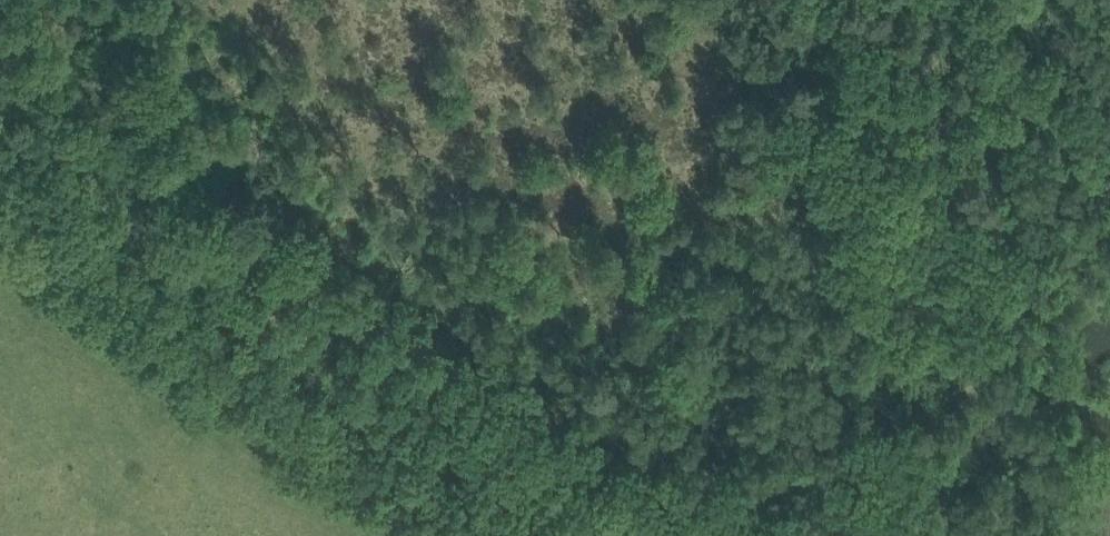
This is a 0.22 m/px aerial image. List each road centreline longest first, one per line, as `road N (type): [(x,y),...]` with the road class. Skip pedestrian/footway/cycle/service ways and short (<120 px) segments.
road 1 (track): [(1103,0),(1073,92),(1058,205),(992,374),(995,438),(982,465),(910,535)]

